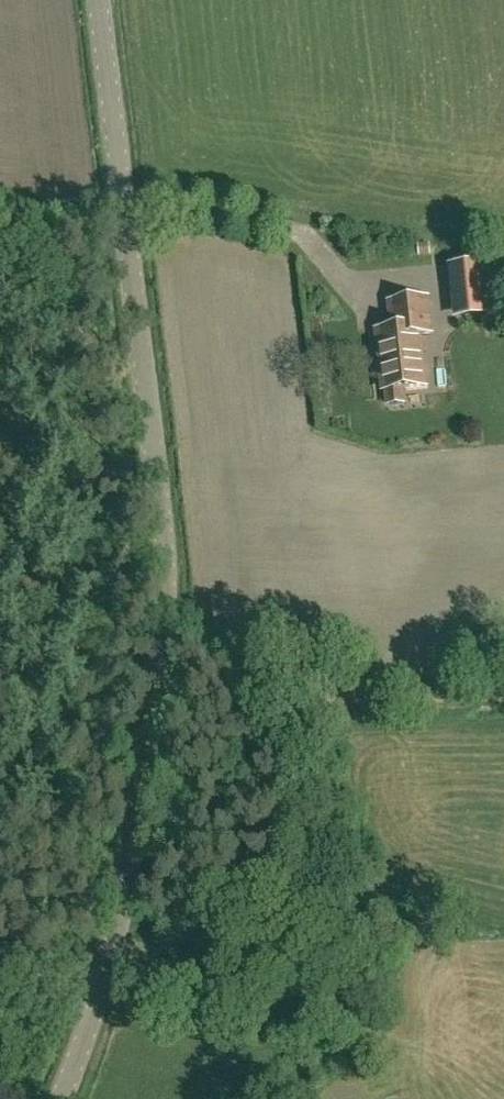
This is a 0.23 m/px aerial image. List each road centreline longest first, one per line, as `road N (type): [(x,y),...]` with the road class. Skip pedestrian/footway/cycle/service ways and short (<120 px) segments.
road 1 (tertiary): [(56,1098),(101,984),(128,859),(169,587),(106,0)]
road 2 (track): [(157,697),(503,690)]
road 3 (track): [(131,199),(0,213)]

